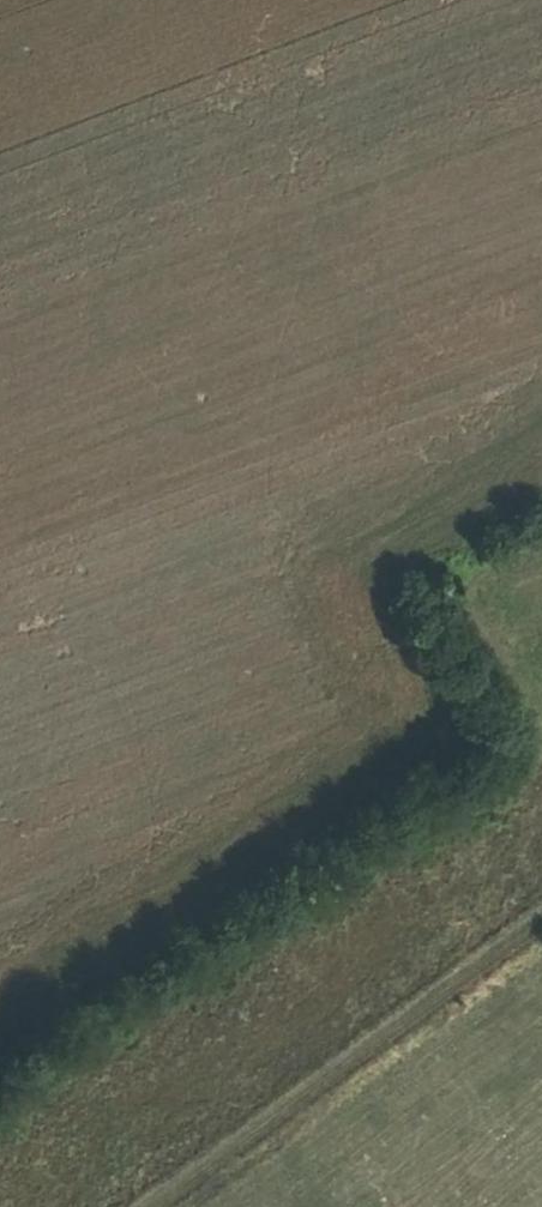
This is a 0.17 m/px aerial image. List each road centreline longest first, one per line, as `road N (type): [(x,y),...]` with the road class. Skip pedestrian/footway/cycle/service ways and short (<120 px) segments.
road 1 (track): [(170,1206),(541,929)]

